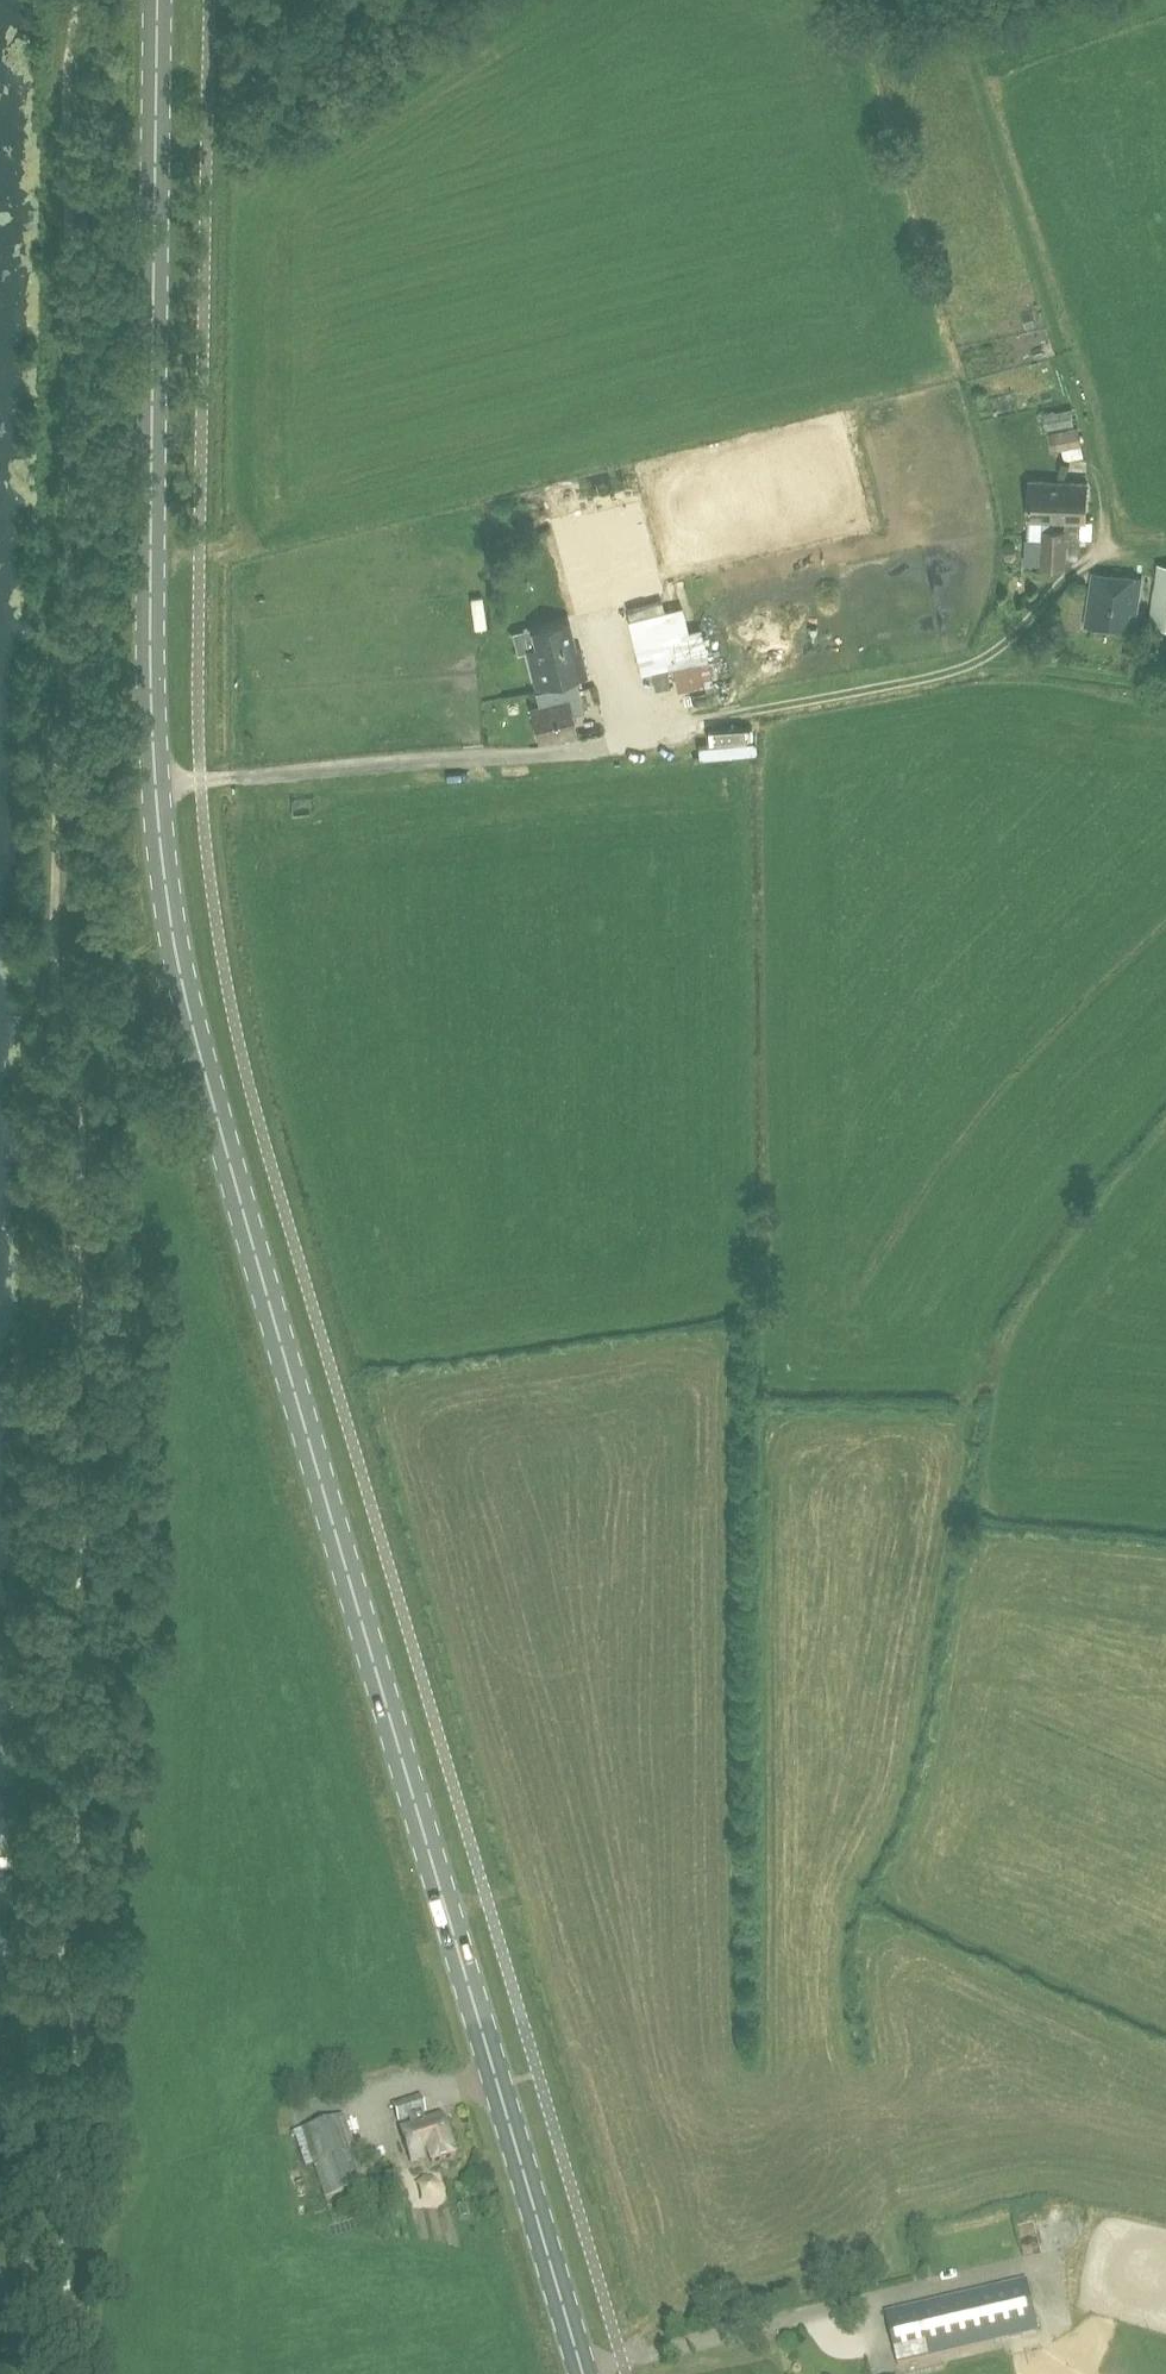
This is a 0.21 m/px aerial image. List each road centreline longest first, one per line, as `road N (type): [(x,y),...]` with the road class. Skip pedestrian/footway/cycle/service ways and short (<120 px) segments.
road 1 (primary): [(583,2373),(292,1383),(172,927),(151,662),(158,0)]
road 2 (track): [(954,0),(1076,392)]

